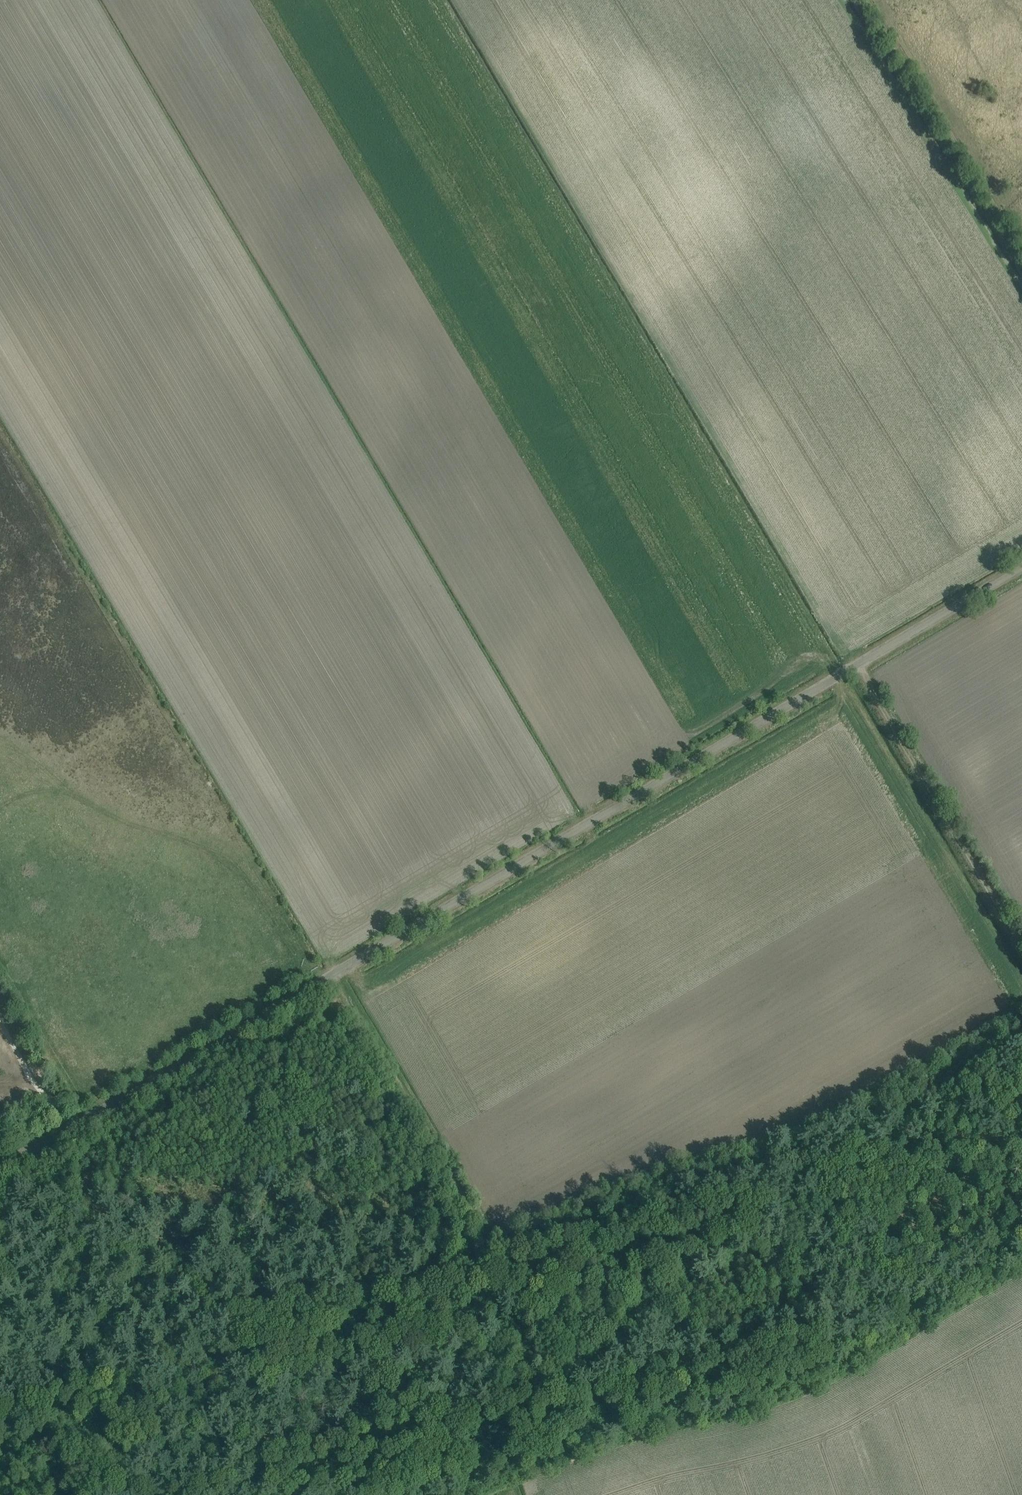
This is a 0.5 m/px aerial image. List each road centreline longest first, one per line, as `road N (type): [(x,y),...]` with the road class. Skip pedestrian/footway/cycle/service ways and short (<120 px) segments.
road 1 (unclassified): [(0,1165),(1021,567)]
road 2 (track): [(510,1272),(334,975)]
road 3 (track): [(856,665),(1021,952)]

